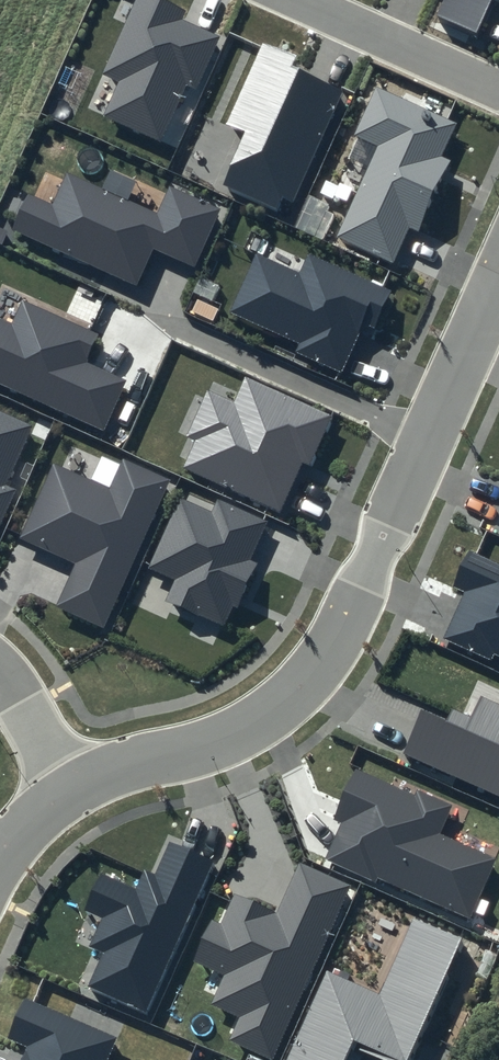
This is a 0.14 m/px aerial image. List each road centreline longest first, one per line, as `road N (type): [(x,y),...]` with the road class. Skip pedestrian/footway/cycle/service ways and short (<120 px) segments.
road 1 (residential): [(498,277),(328,657),(273,712),(68,793)]
road 2 (residential): [(68,793),(0,677)]

